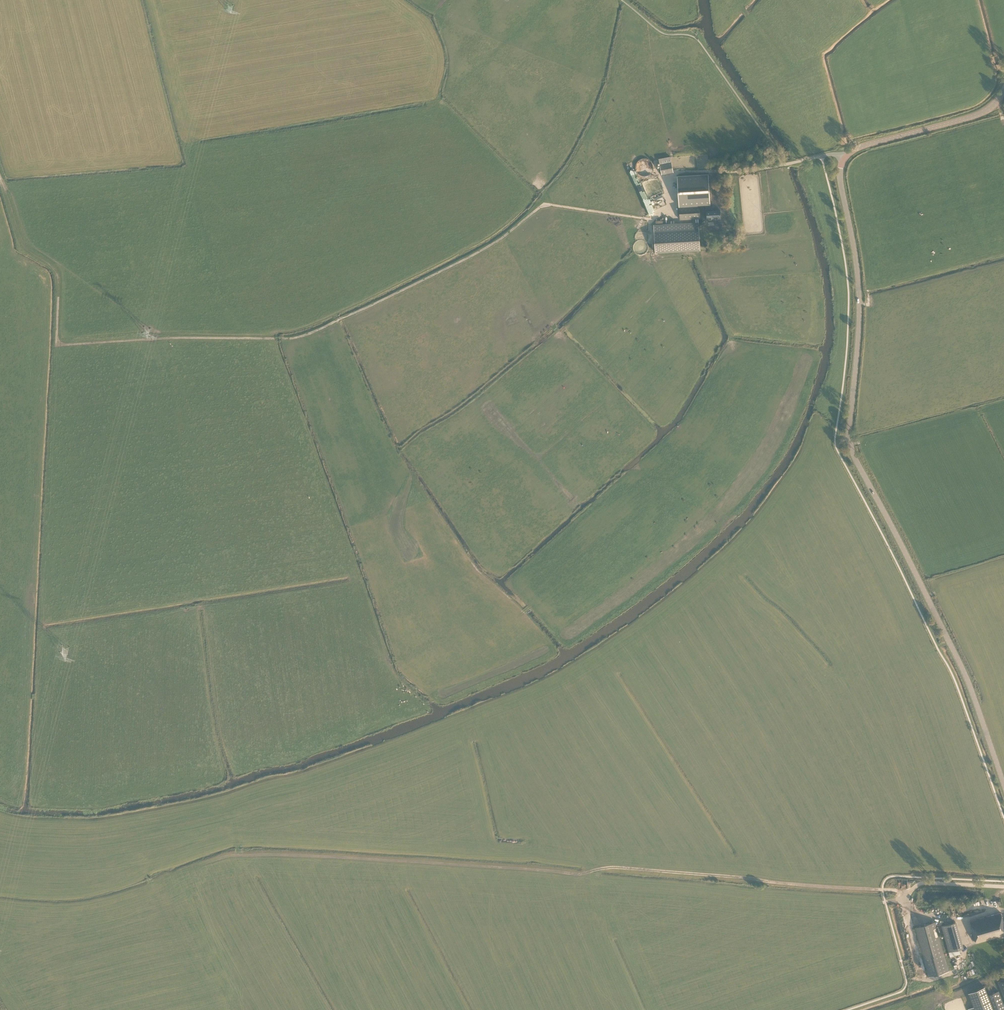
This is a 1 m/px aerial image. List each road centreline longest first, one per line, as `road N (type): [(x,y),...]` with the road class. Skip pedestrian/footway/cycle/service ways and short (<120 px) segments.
road 1 (tertiary): [(1003,788),(965,673),(853,451),(858,286),(840,176),(845,156),(858,147),(975,115),(1003,87)]
road 2 (track): [(909,892),(629,868),(581,873)]
road 3 (track): [(1003,886),(927,882),(909,892),(911,910),(944,919)]

